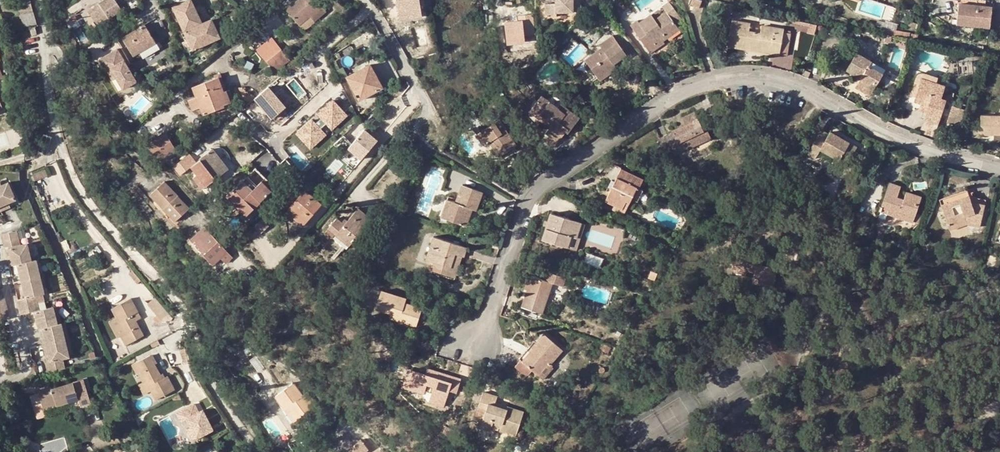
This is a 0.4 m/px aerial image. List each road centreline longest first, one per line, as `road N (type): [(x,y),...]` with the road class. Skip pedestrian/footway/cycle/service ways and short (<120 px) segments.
road 1 (residential): [(999,169),(906,143),(784,84),(714,81),(660,105),(533,194),(480,340)]
road 2 (unclassified): [(37,0),(67,170),(182,308),(201,364),(257,451)]
road 3 (track): [(999,291),(897,319),(825,305),(781,284)]
road 4 (residential): [(366,0),(427,107),(407,137)]

